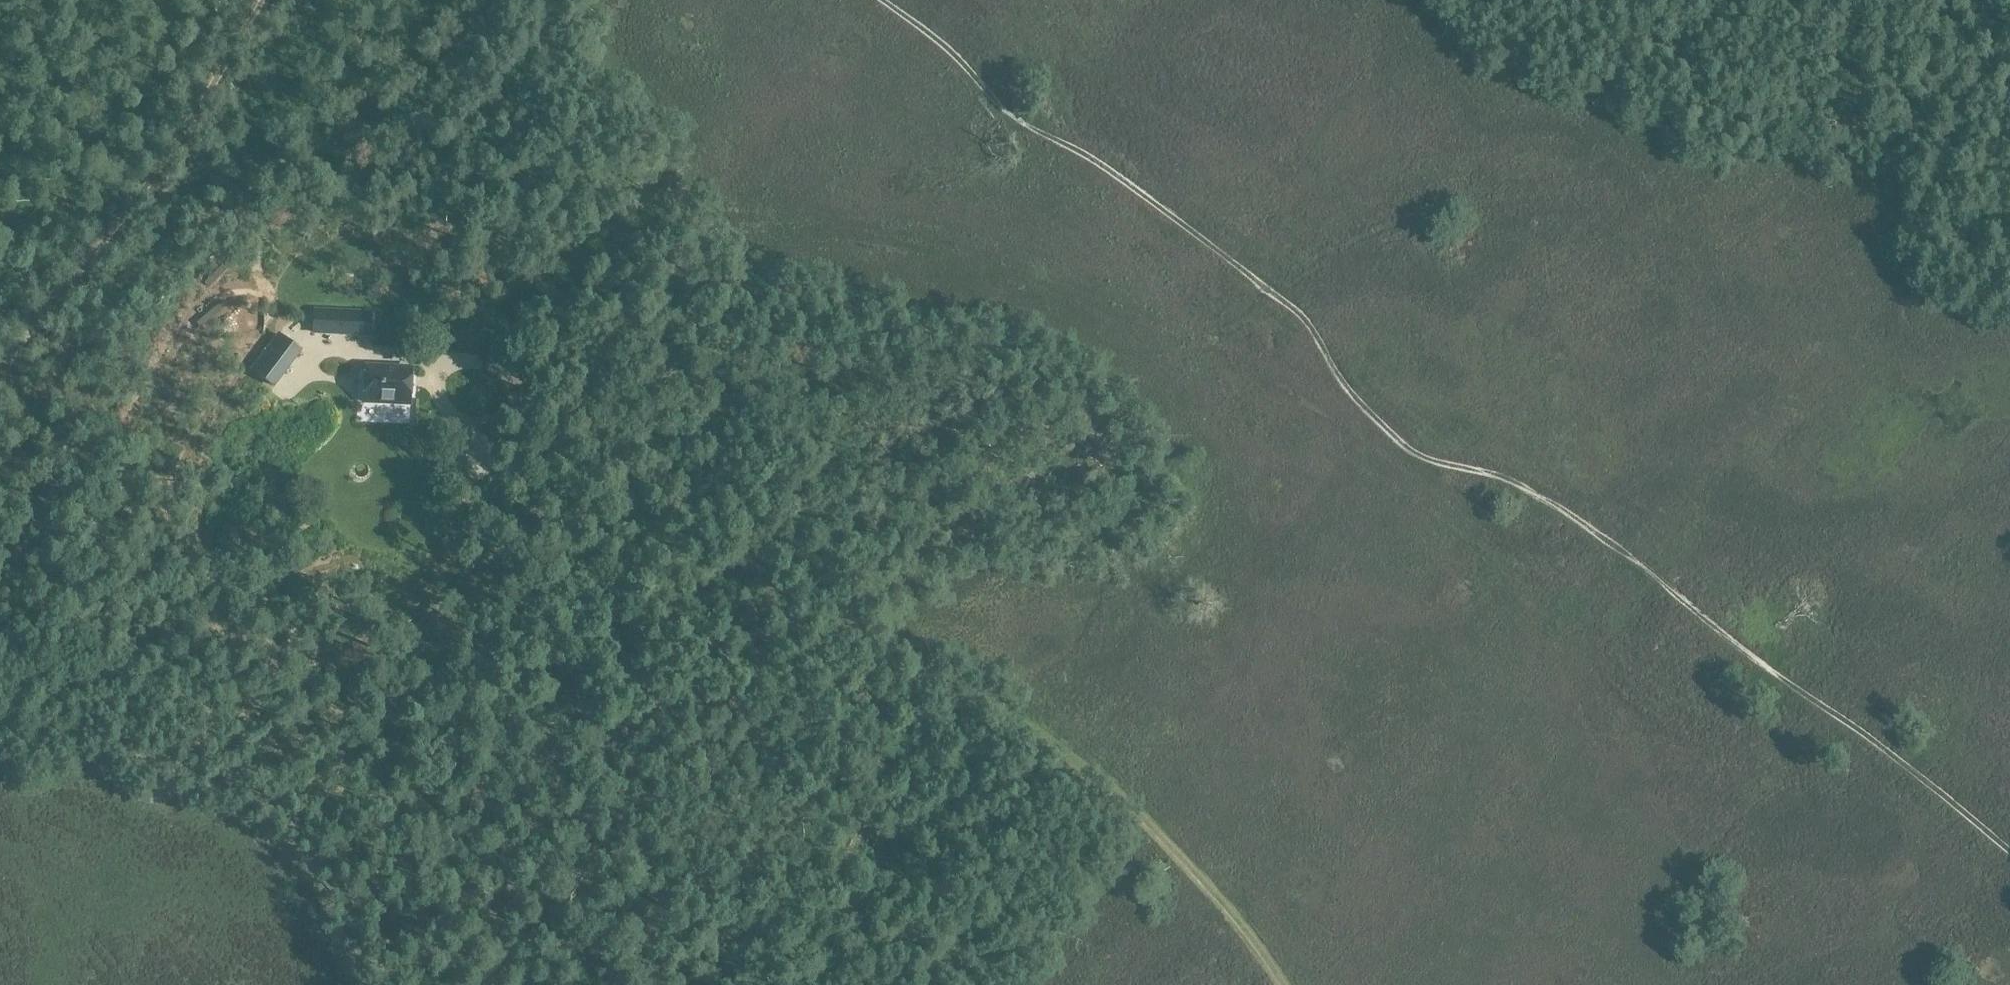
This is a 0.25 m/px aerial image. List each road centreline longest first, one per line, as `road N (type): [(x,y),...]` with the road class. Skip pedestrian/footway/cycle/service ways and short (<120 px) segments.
road 1 (track): [(1268,984),(1151,840),(1067,760),(972,695),(870,633),(593,526),(445,419),(434,357),(323,352)]
road 2 (track): [(0,360),(153,157),(250,0)]
road 3 (track): [(0,592),(63,466),(56,442),(0,381)]

